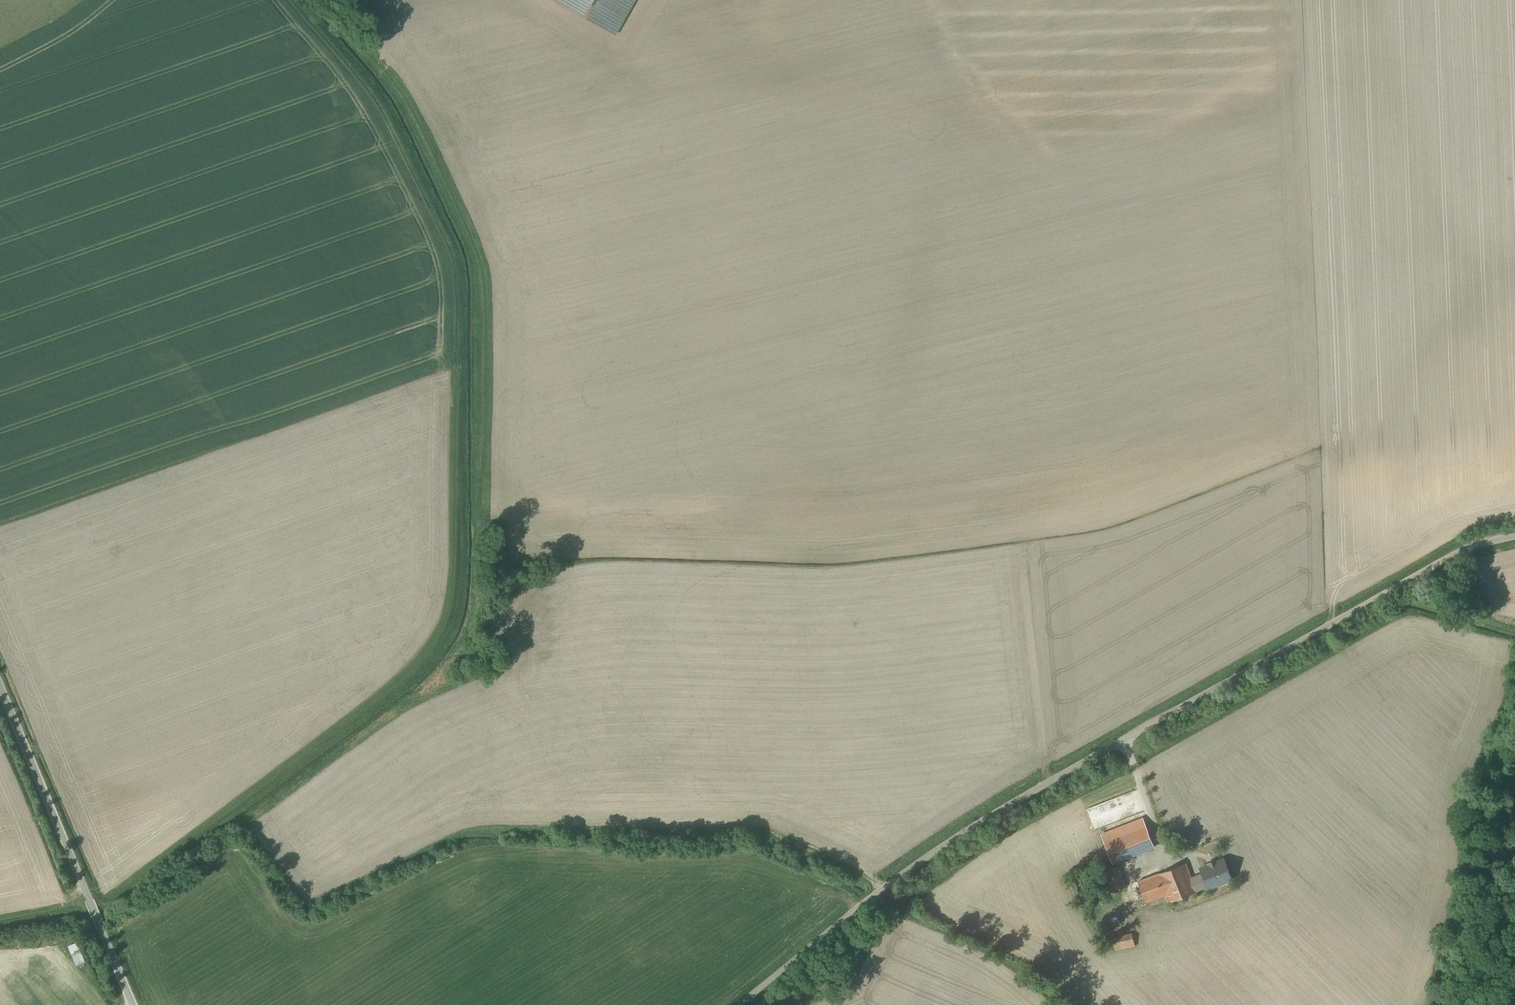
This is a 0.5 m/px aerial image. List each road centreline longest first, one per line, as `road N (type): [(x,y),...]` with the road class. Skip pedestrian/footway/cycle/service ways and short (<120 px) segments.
road 1 (unclassified): [(1514,533),(1465,545),(970,829),(887,885),(742,1004)]
road 2 (unclassified): [(134,1004),(0,687)]

